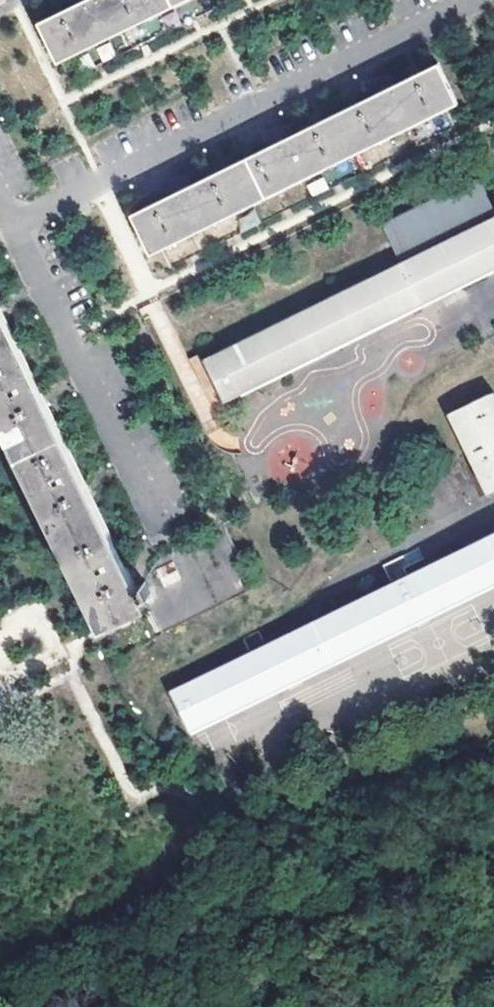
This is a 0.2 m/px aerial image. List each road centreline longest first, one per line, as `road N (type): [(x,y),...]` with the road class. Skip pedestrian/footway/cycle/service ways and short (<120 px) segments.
road 1 (residential): [(12,222),(466,0)]
road 2 (residential): [(160,528),(12,222)]

